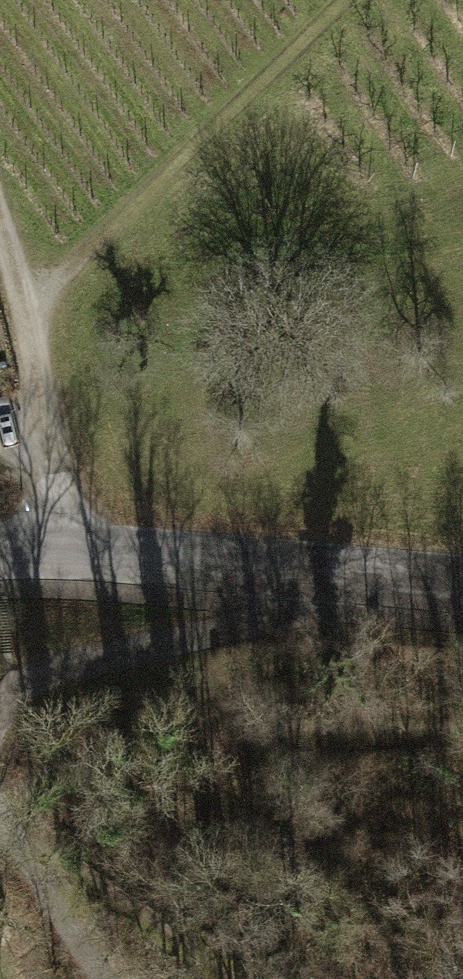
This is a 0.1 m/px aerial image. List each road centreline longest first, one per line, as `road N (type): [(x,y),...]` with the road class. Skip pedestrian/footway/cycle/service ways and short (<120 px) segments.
road 1 (residential): [(0,550),(53,548),(462,585)]
road 2 (track): [(24,307),(349,0)]
road 3 (track): [(0,226),(46,421),(53,548)]
road 4 (track): [(182,639),(44,673),(10,700)]
road 5 (track): [(27,858),(105,978)]
road 6 (track): [(278,568),(246,625),(182,639)]

